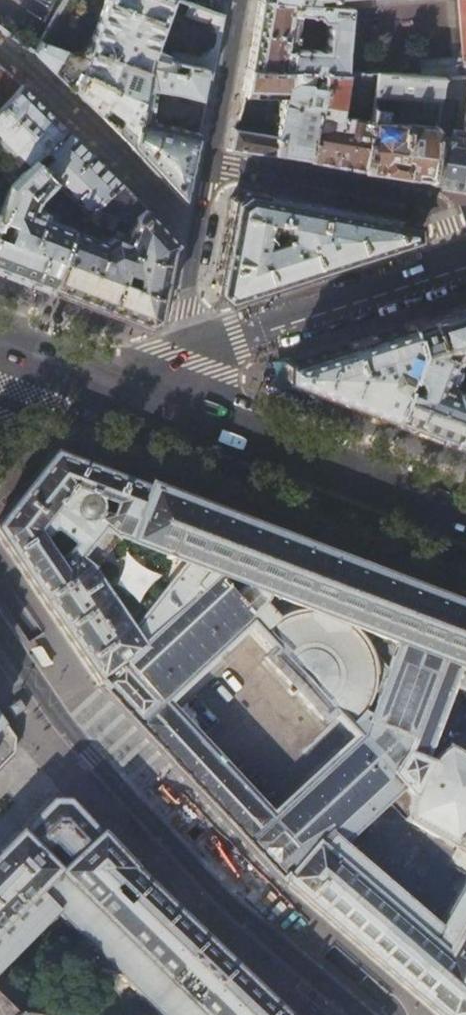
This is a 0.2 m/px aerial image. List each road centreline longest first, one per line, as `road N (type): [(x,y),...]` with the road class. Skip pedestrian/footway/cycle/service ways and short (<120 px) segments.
road 1 (residential): [(359,1014),(231,907),(73,734),(0,630)]
road 2 (primary): [(99,383),(465,519)]
road 3 (residential): [(210,165),(434,202),(459,268)]
road 4 (tertiary): [(459,268),(182,354)]
road 5 (residential): [(182,354),(210,165)]
road 6 (residential): [(210,165),(239,0)]

